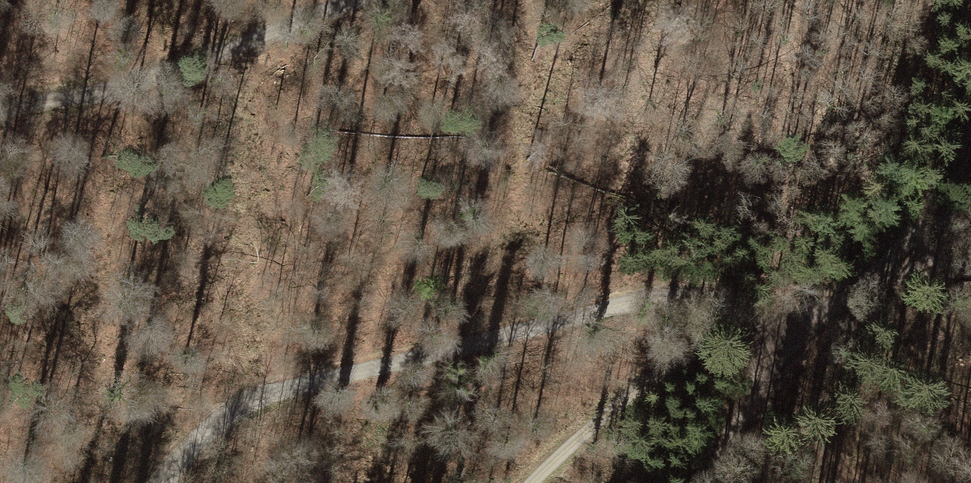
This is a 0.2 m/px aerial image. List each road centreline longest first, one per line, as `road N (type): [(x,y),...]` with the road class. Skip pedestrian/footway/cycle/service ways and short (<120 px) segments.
road 1 (track): [(167,482),(226,419),(289,390),(610,306),(683,295)]
road 2 (track): [(0,102),(158,76),(333,0)]
road 3 (track): [(762,329),(709,345),(646,379),(539,482)]
road 4 (track): [(793,353),(906,236),(970,148)]
road 5 (track): [(793,353),(765,376),(706,482)]
road 6 (track): [(793,353),(729,305),(683,295)]

